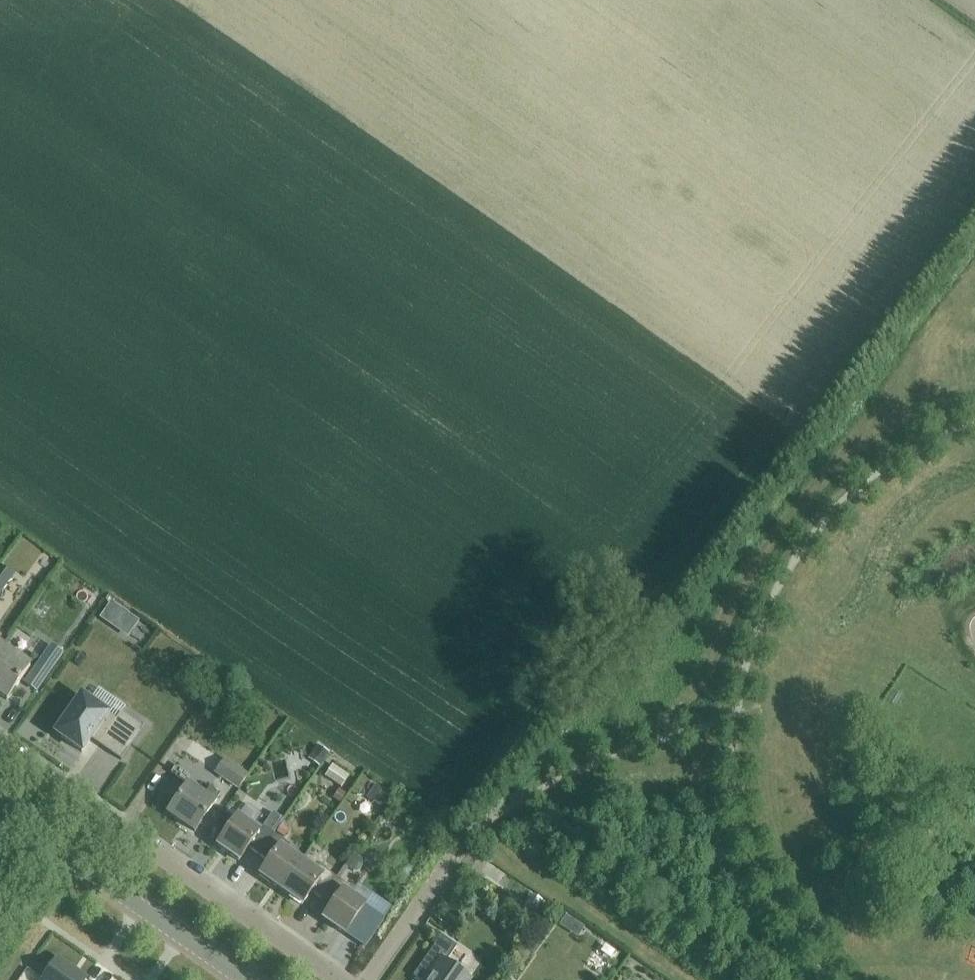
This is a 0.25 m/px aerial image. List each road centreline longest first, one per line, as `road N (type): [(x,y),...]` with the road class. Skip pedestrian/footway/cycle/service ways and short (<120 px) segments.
road 1 (residential): [(346,979),(0,741)]
road 2 (residential): [(244,979),(0,814)]
road 3 (residential): [(365,979),(467,834)]

